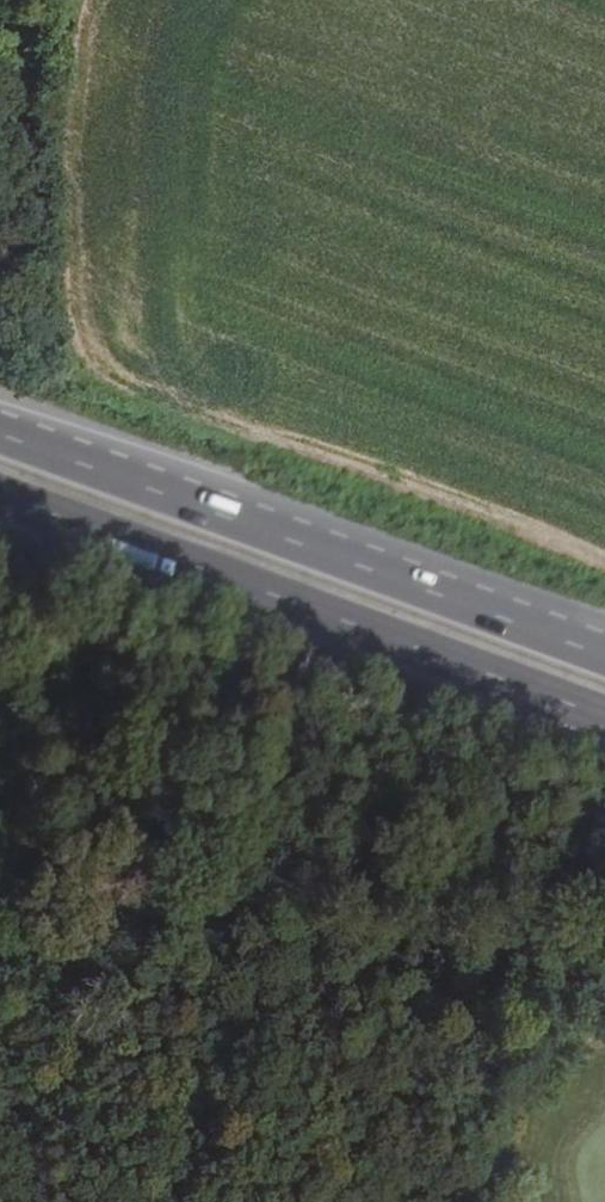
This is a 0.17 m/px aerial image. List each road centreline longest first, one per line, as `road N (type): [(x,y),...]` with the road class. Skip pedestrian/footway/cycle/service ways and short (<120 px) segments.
road 1 (trunk): [(604,661),(0,439)]
road 2 (trunk): [(0,500),(604,722)]

